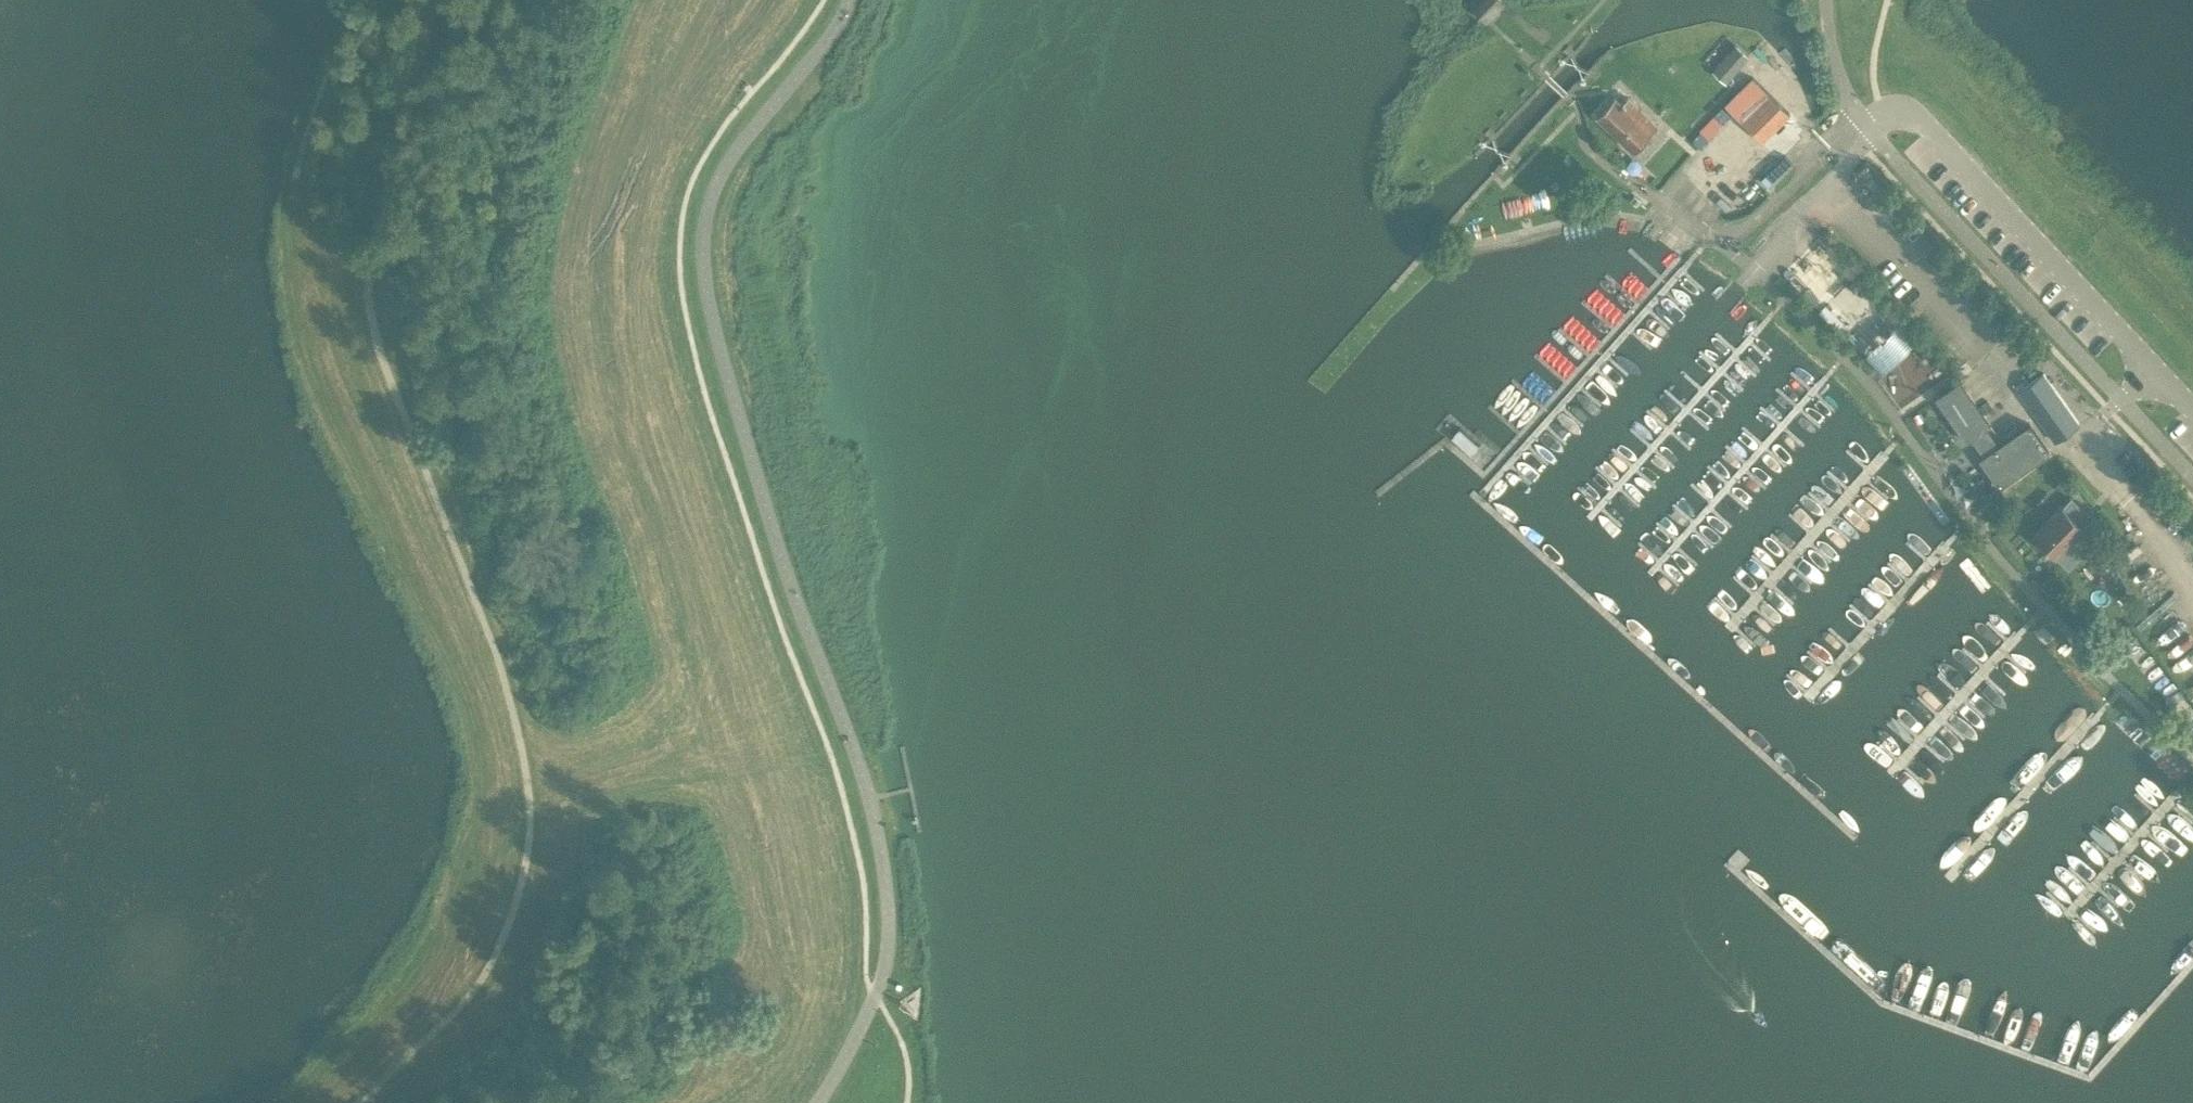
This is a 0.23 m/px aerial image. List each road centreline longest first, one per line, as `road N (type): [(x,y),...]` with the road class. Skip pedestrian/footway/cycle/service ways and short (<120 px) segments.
road 1 (unclassified): [(2192,412),(1924,122),(1896,121),(1871,138)]

